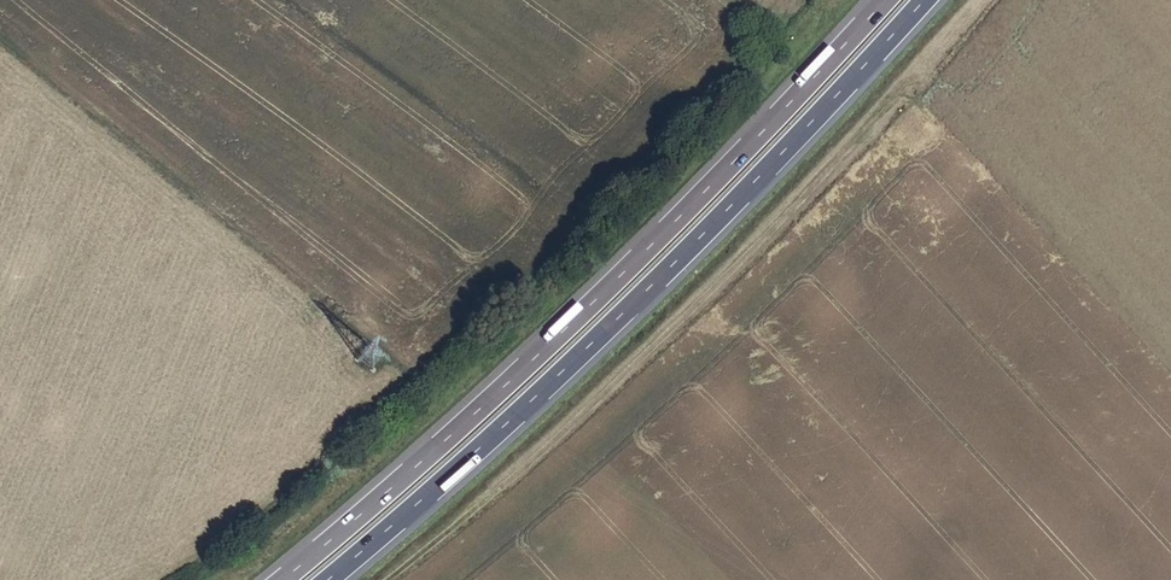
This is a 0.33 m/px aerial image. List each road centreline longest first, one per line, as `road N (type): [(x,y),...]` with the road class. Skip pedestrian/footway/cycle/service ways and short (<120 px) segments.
road 1 (motorway): [(878,0),(776,112),(444,435),(273,579)]
road 2 (motorway): [(332,579),(630,310),(926,0)]
road 3 (track): [(387,579),(560,434),(855,143)]

